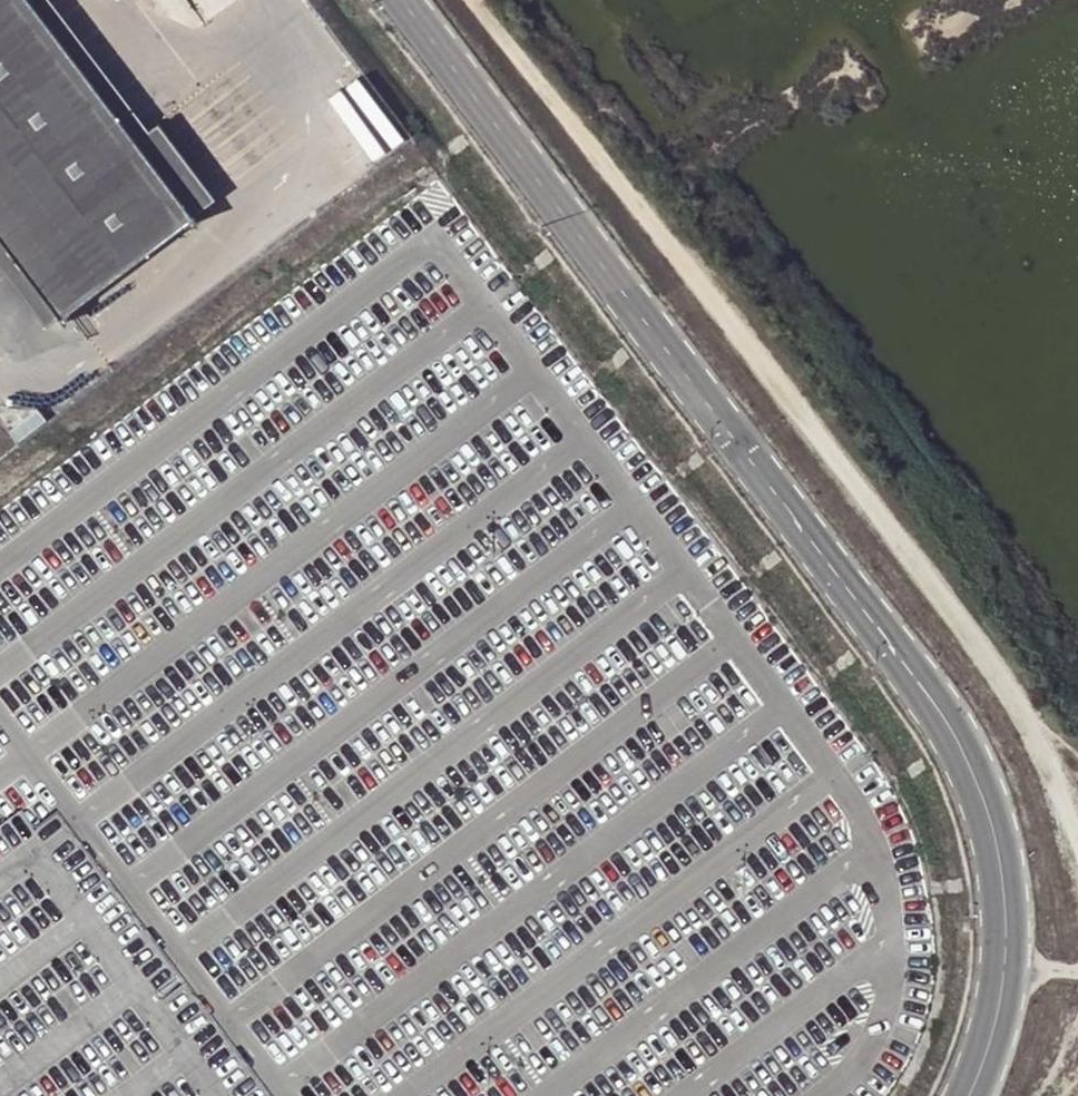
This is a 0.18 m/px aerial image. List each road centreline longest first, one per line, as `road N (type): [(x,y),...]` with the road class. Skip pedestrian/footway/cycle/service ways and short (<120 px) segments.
road 1 (unclassified): [(403,0),(951,729),(988,808),(1007,932),(998,1016),(968,1095)]

